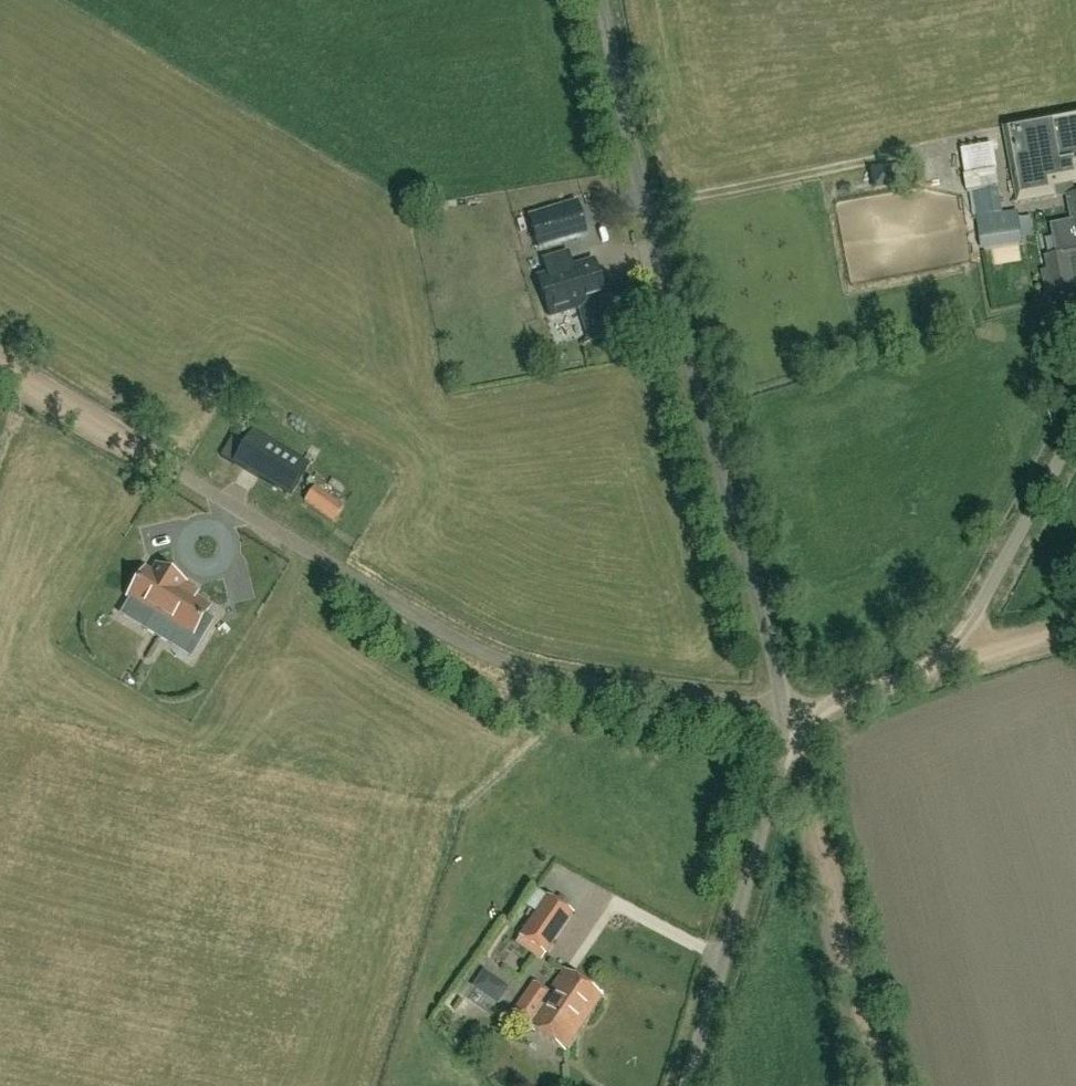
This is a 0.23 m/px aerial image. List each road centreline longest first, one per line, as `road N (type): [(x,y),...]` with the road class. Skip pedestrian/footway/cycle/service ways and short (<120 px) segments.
road 1 (unclassified): [(785,709),(639,175),(602,0)]
road 2 (unclassified): [(171,468),(507,662),(564,678),(785,709)]
road 3 (unclassified): [(785,709),(821,707),(946,651),(1075,430)]
road 4 (track): [(785,709),(877,1085)]
road 5 (unclassified): [(685,1085),(794,741)]
road 6 (track): [(0,364),(171,468)]
road 7 (track): [(931,662),(1075,624)]

